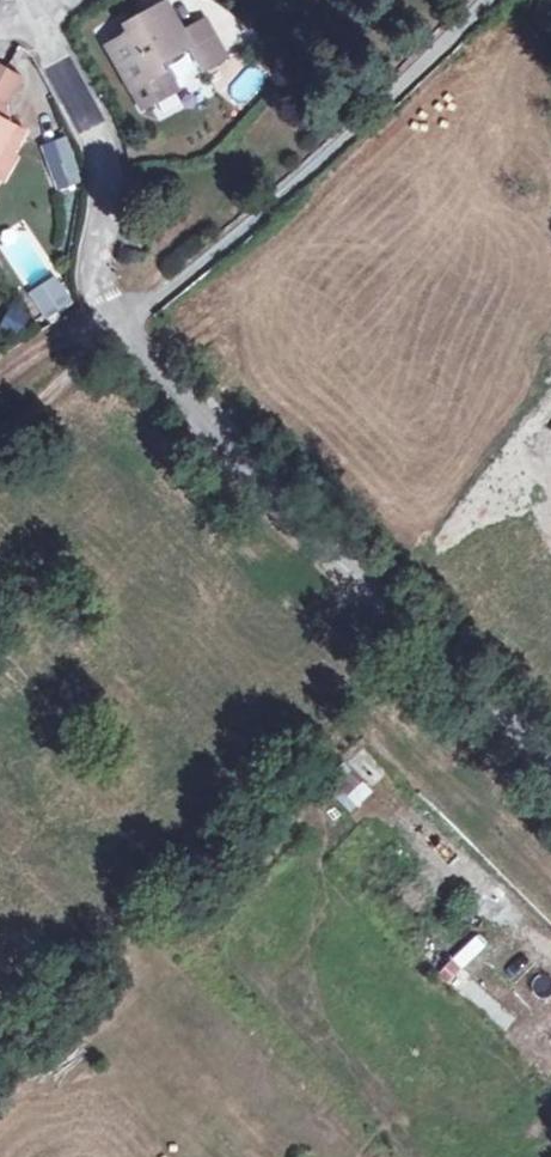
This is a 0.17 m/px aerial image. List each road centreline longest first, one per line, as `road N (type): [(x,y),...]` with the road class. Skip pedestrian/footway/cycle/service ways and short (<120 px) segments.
road 1 (residential): [(550,760),(116,330),(99,301),(97,157),(30,9)]
road 2 (track): [(478,0),(260,207),(116,330)]
road 3 (track): [(116,330),(0,428)]
road 4 (track): [(96,274),(0,346)]

